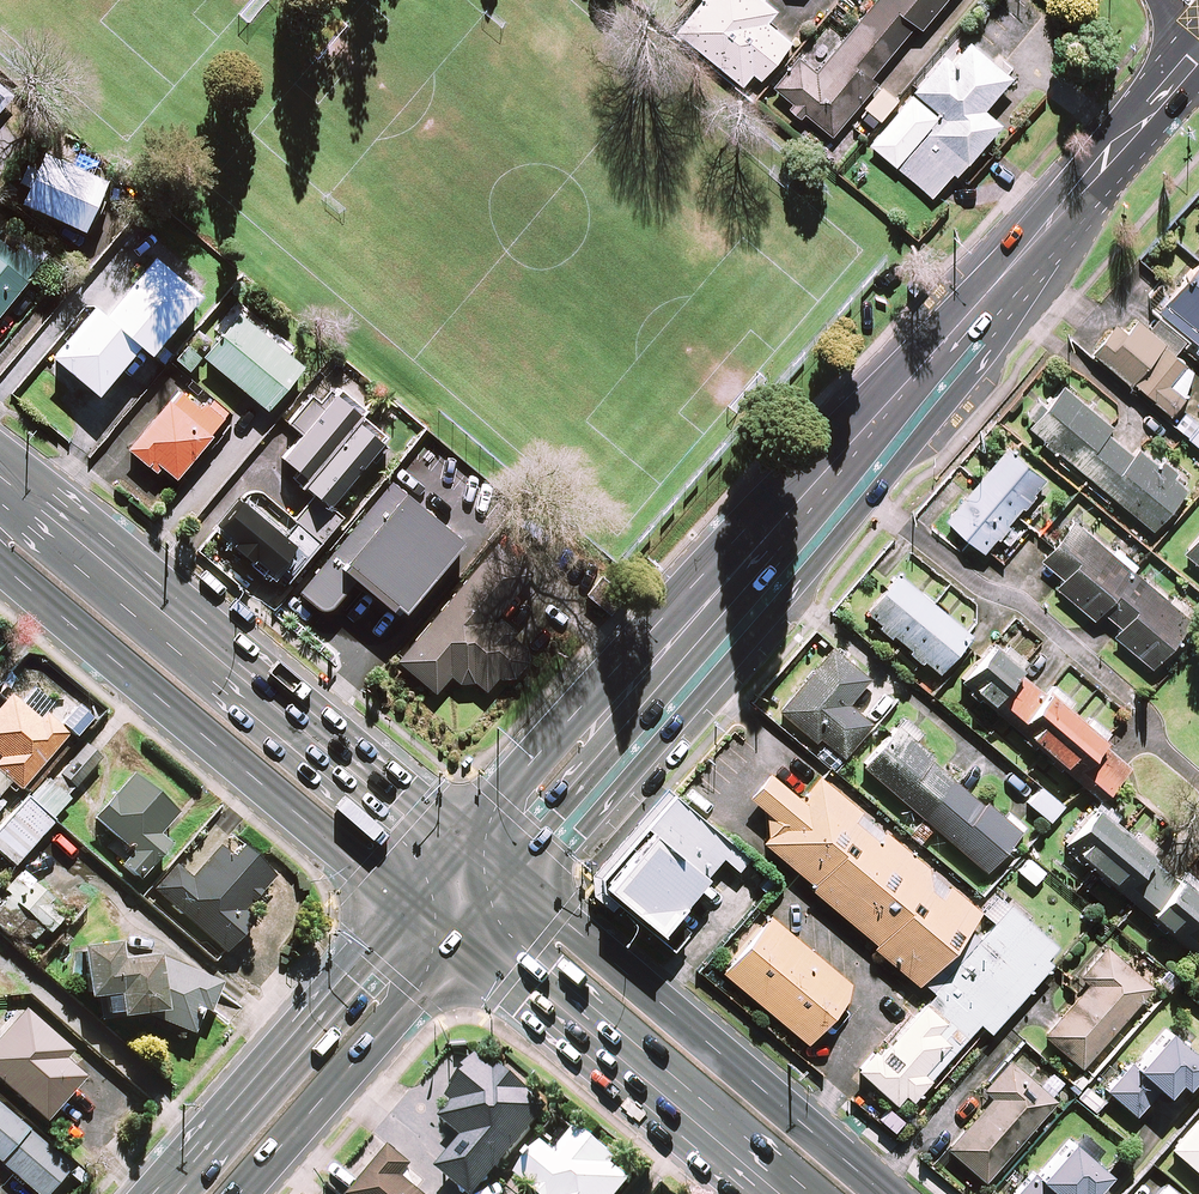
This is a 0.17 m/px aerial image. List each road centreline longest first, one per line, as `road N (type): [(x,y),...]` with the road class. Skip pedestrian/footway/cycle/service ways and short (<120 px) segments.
road 1 (secondary): [(630,687),(1198,53)]
road 2 (primary): [(0,489),(41,511),(392,804),(457,849)]
road 3 (primary): [(413,902),(364,871),(0,564)]
road 4 (primary): [(505,882),(567,925),(884,1193)]
road 5 (primary): [(782,1193),(538,987),(461,934)]
road 6 (secondary): [(165,1193),(413,902)]
road 7 (secondary): [(461,934),(238,1193)]
road 8 (secondary): [(457,849),(562,730),(630,687)]
road 9 (secondary): [(630,687),(606,764),(505,882)]

